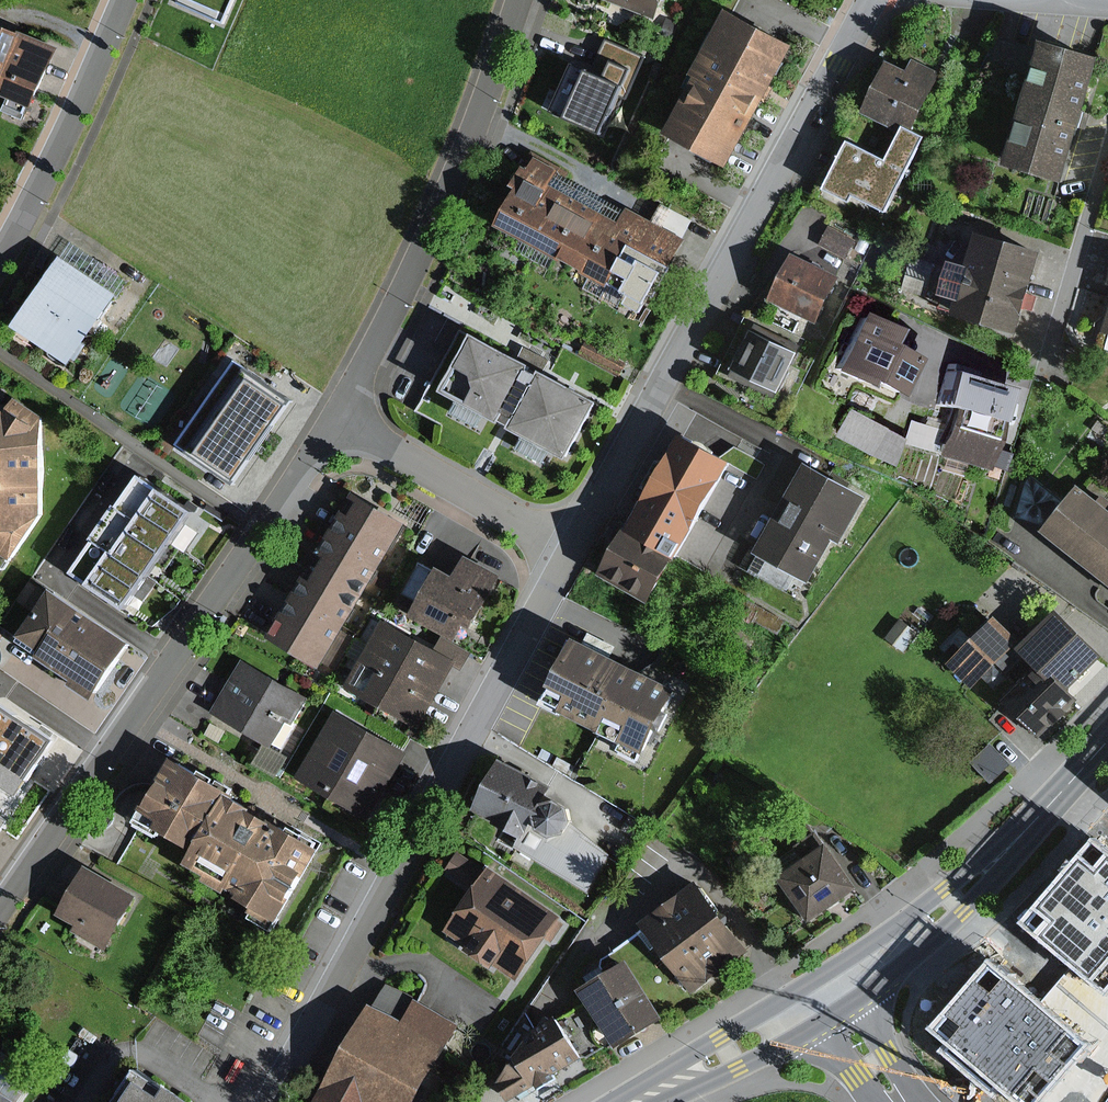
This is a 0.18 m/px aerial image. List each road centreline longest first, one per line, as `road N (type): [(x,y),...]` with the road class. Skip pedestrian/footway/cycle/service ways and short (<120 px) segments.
road 1 (residential): [(572,554),(870,0)]
road 2 (residential): [(272,1101),(572,554)]
road 3 (residential): [(0,921),(336,420)]
road 4 (residential): [(336,420),(434,227),(519,0)]
road 5 (primary): [(1107,742),(953,903),(835,992)]
road 6 (residential): [(124,0),(0,260)]
road 7 (residential): [(336,420),(572,554)]
road 8 (primary): [(835,992),(634,1101)]
road 9 (tertiary): [(835,992),(901,1101)]

